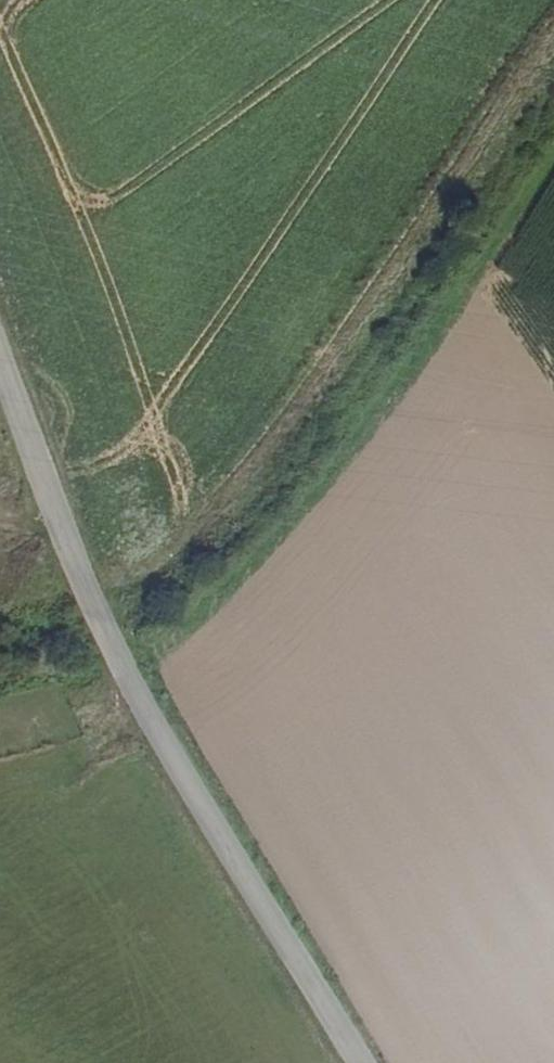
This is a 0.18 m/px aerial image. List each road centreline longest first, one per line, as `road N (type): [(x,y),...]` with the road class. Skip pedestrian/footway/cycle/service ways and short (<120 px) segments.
road 1 (tertiary): [(0,359),(130,684),(363,1062)]
road 2 (track): [(99,620),(254,477),(553,48)]

